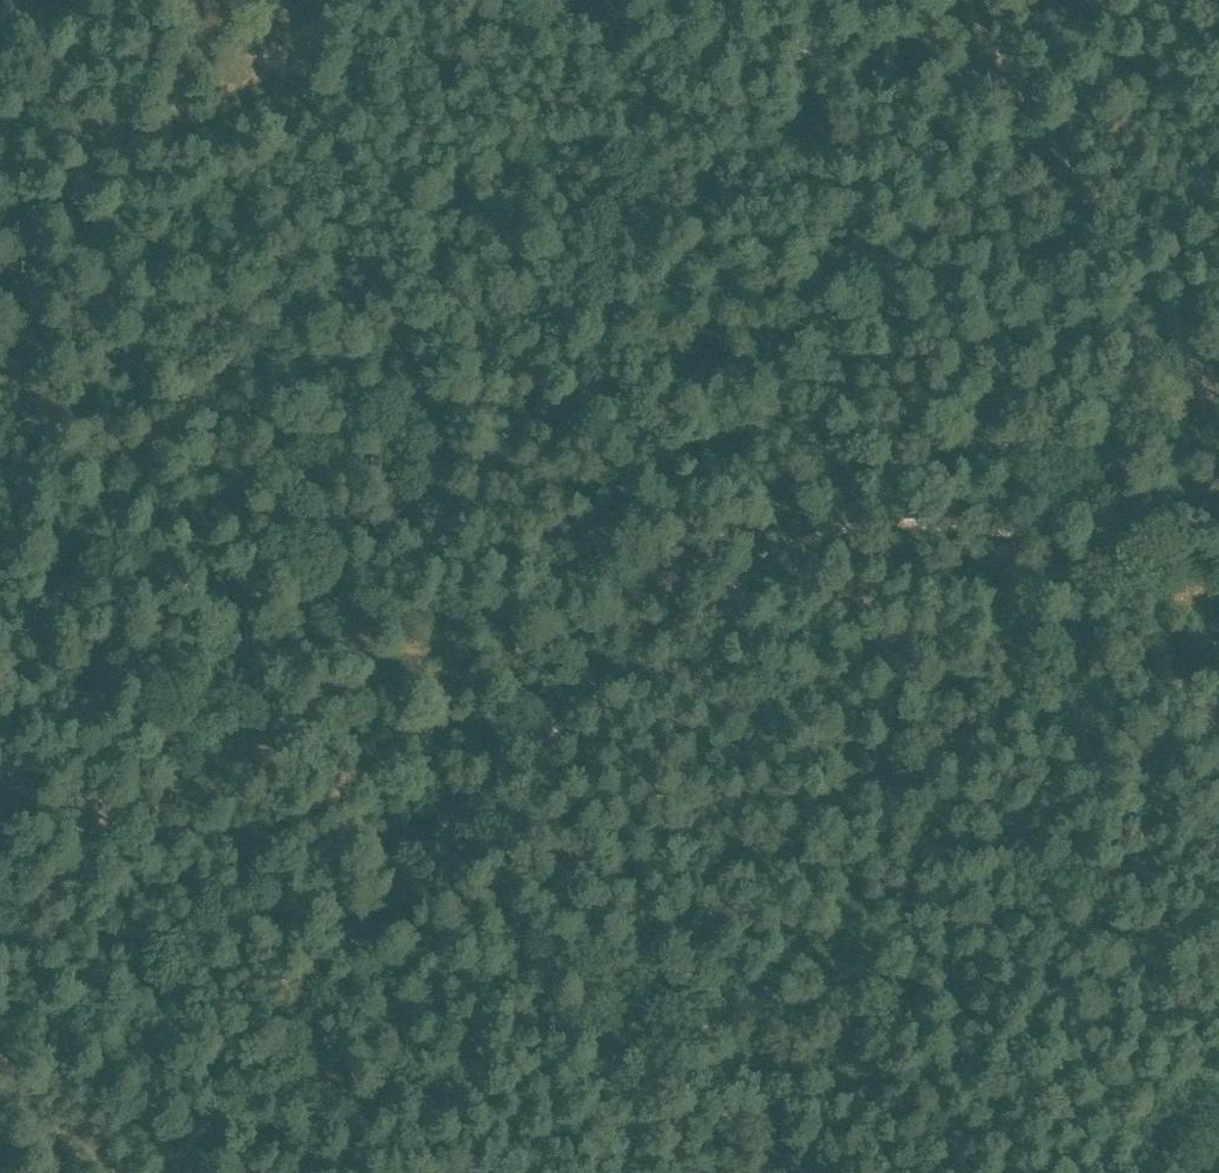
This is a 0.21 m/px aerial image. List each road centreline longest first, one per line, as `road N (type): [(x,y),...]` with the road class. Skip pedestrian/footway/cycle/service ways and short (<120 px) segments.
road 1 (track): [(1083,539),(912,525),(852,529),(798,547),(627,661),(394,873),(168,1172)]
road 2 (track): [(1218,414),(1142,263),(1009,73),(968,0)]
road 3 (track): [(1083,539),(1143,536),(1218,512)]

